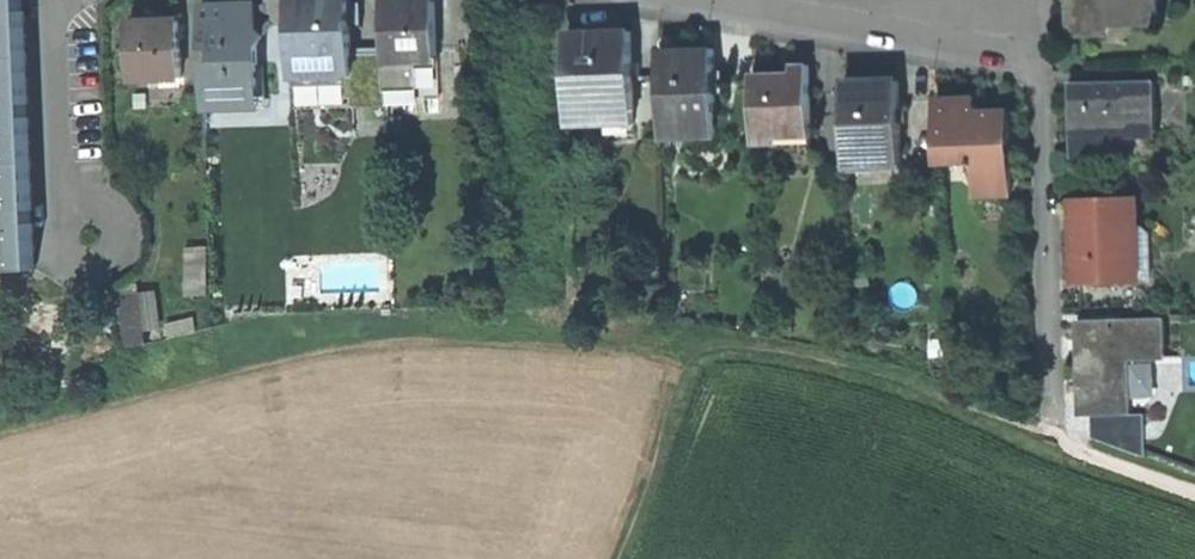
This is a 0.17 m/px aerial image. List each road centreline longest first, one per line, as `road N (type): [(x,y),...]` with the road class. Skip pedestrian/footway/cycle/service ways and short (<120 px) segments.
road 1 (residential): [(752,0),(993,26),(1023,43),(1065,436)]

